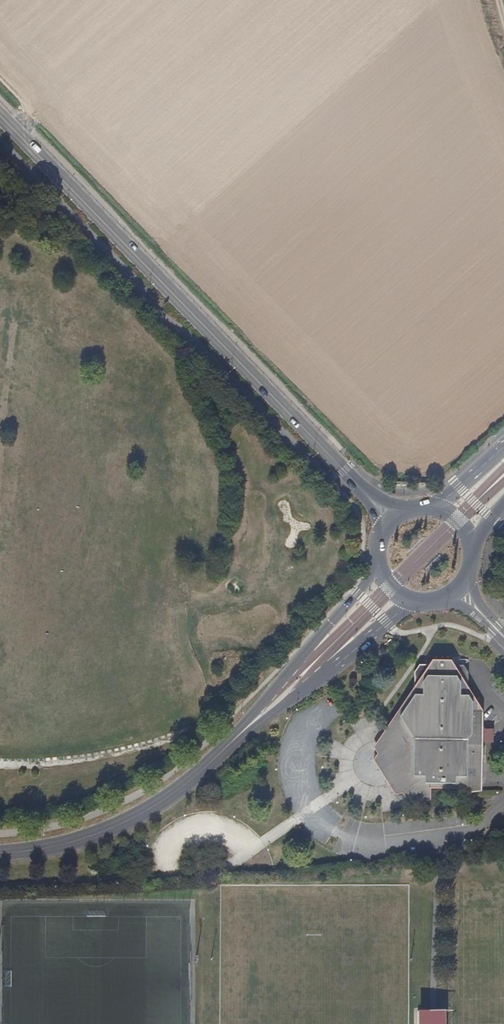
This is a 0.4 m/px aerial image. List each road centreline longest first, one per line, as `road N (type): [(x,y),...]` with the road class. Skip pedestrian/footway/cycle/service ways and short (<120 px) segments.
road 1 (secondary): [(0,117),(390,521)]
road 2 (unclassified): [(0,853),(58,846),(124,822),(177,791),(244,731)]
road 3 (unclassified): [(244,731),(414,601)]
road 4 (unclassified): [(377,566),(244,731)]

